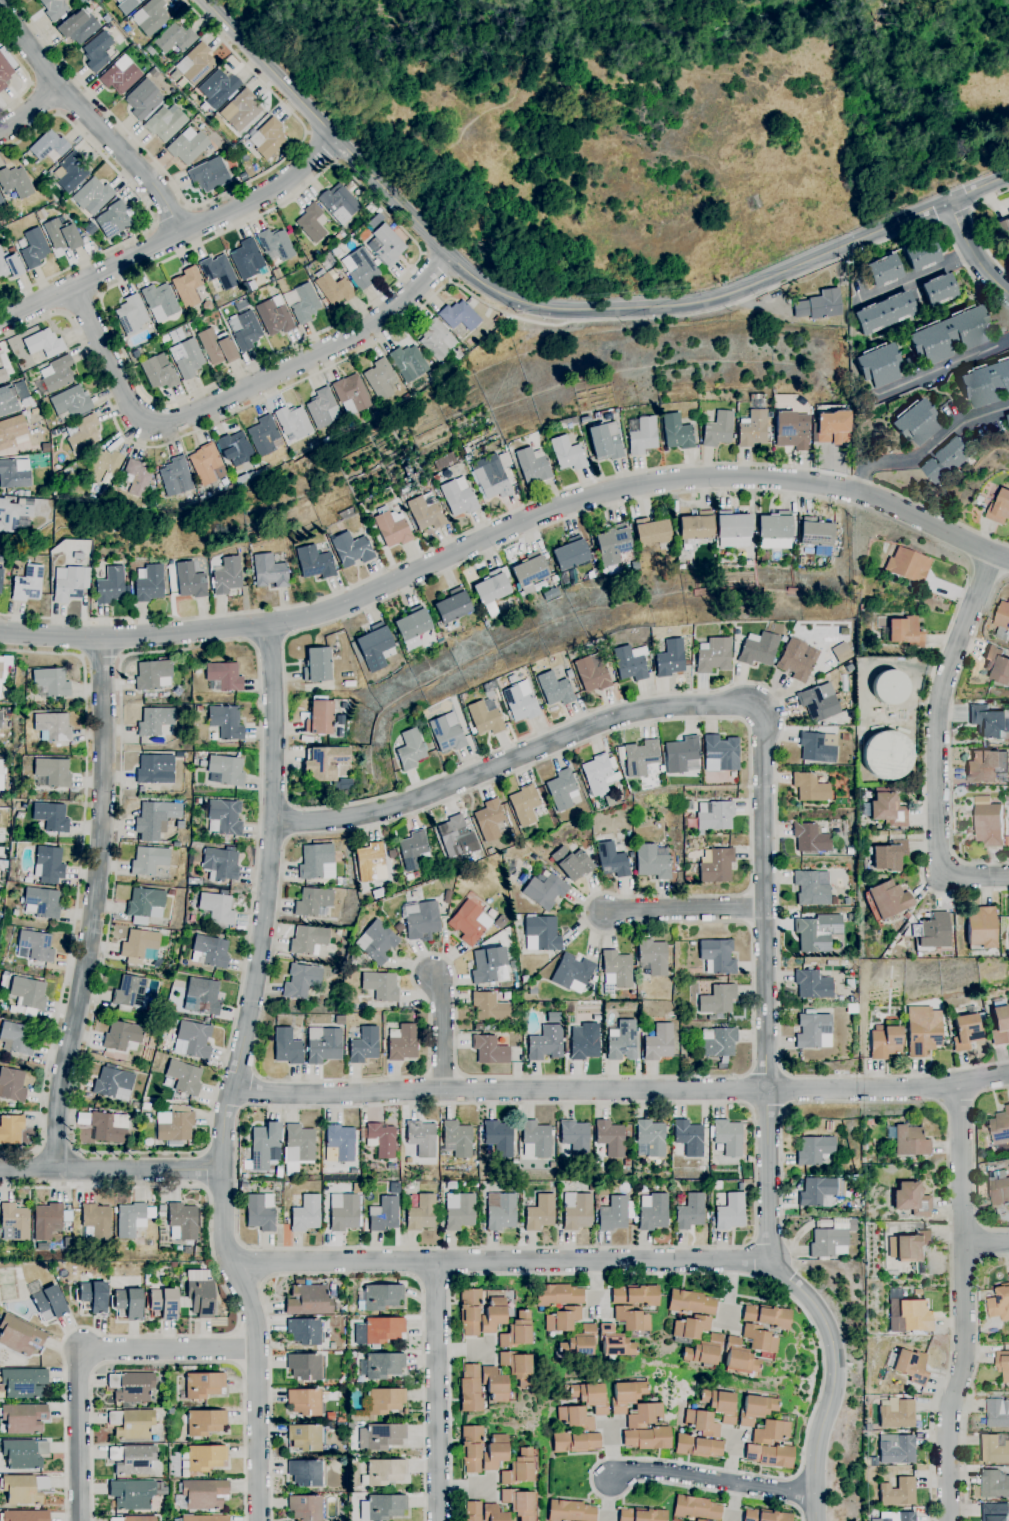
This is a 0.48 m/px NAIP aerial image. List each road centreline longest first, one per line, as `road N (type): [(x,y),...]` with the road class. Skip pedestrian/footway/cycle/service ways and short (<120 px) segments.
road 1 (residential): [(0,631),(140,636),(322,612),(582,497),(677,479),(770,478),(857,493),(991,552)]
road 2 (tertiary): [(205,0),(448,254),(503,295),(544,308),(695,304),(1008,178)]
road 3 (residential): [(259,1520),(256,1325),(225,1248),(222,1142),(274,822),(271,622)]
road 4 (residential): [(231,1086),(355,1094),(899,1090),(961,1082)]
road 5 (residential): [(758,708),(766,725),(769,1259)]
road 6 (residential): [(231,1262),(769,1259)]
road 7 (residential): [(102,638),(99,867),(60,1087),(57,1171)]
road 8 (residential): [(448,254),(355,335),(157,424),(138,417),(73,286)]
road 9 (residential): [(274,822),(402,804),(626,714),(737,701),(758,708)]
road 10 (residential): [(961,1082),(963,1351),(947,1432),(949,1520)]
road 11 (residential): [(991,552),(945,676),(936,733),(938,859),(942,873),(1008,876)]
road 12 (residential): [(0,321),(274,189),(333,135)]
road 13 (residential): [(80,1520),(79,1349),(258,1349)]
road 14 (residential): [(0,9),(155,187),(180,235)]
road 15 (residential): [(769,1259),(821,1315),(834,1354),(815,1457),(815,1520)]
road 16 (residential): [(438,1520),(435,1261)]
road 17 (residential): [(0,1170),(222,1169)]
road 18 (residential): [(619,1474),(663,1471),(814,1495)]
road 19 (residential): [(604,911),(764,908)]

